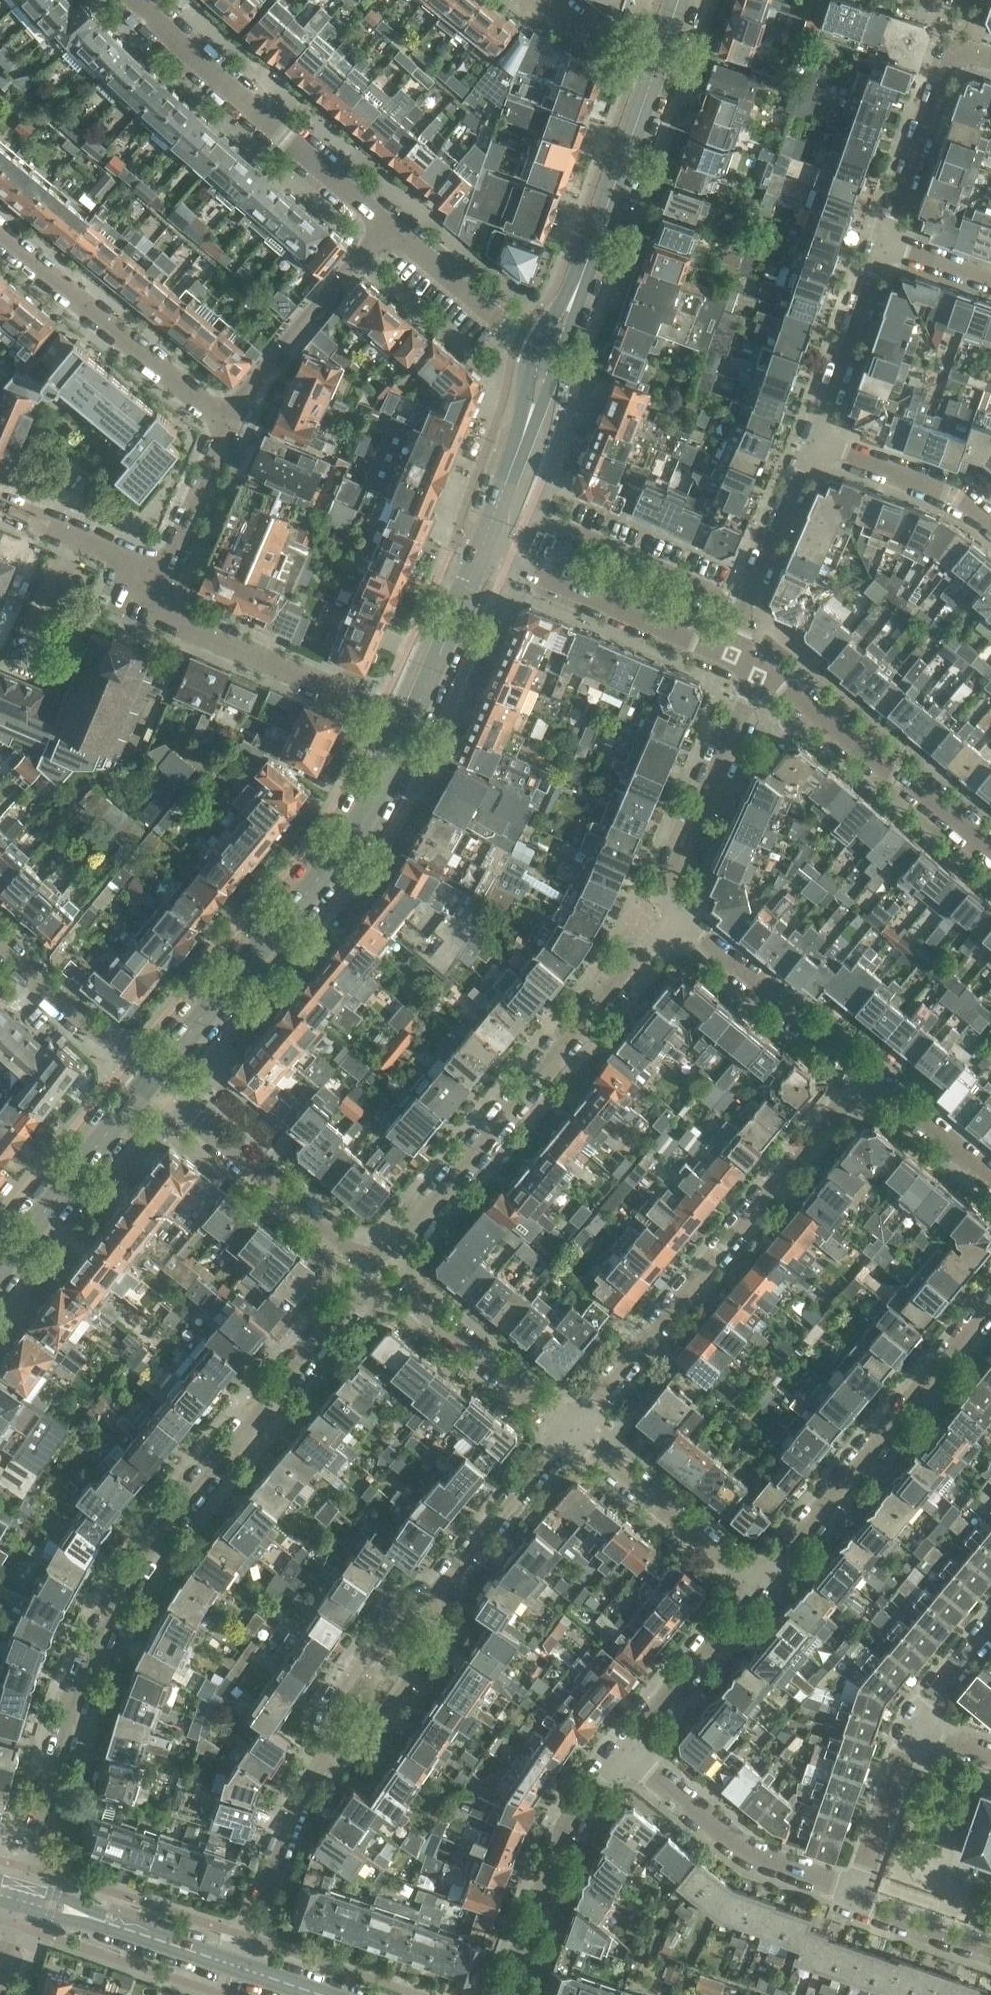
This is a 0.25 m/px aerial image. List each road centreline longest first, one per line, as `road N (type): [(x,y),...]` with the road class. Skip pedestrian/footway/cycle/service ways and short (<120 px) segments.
road 1 (residential): [(25,1886),(79,1692),(115,1609),(158,1535),(354,1291),(374,1284)]
road 2 (secondary): [(150,1078),(360,828),(483,547)]
road 3 (residential): [(376,1256),(390,1252),(655,910)]
road 4 (residential): [(571,1428),(856,1087)]
road 5 (residential): [(755,1585),(990,1305)]
road 6 (residential): [(386,223),(135,0)]
road 7 (secondary): [(557,363),(659,76)]
road 8 (residential): [(990,862),(756,676)]
road 9 (secondary): [(646,72),(573,280),(533,347)]
road 10 (residential): [(376,1256),(354,1257),(150,1078)]
road 11 (residential): [(226,424),(0,244)]
road 12 (residential): [(373,708),(148,610),(161,572)]
road 13 (residential): [(504,1994),(543,1880),(625,1753)]
road 14 (residential): [(854,1892),(754,1857),(625,1753)]
road 15 (residential): [(728,660),(483,547)]
road 16 (residential): [(856,1087),(655,910)]
road 17 (residential): [(226,424),(386,223)]
road 18 (residential): [(655,910),(724,767),(756,676)]
road 19 (residential): [(571,1428),(394,1287),(374,1284)]
road 20 (secondary): [(0,1269),(150,1078)]
road 21 (residential): [(755,1585),(571,1428)]
road 22 (residential): [(236,1965),(290,1816),(329,1746)]
road 23 (residential): [(728,660),(816,449)]
road 24 (residential): [(434,1605),(571,1428)]
road 25 (residential): [(816,449),(884,245)]
road 26 (residential): [(625,1753),(755,1585)]
road 27 (residential): [(884,245),(949,43)]
road 28 (residential): [(329,1746),(360,1750),(444,1640),(445,1617),(434,1605)]
road 29 (residential): [(0,943),(150,1078)]
road 30 (residential): [(434,1605),(403,1605),(356,1659),(322,1710),(329,1746)]
road 31 (residential): [(990,525),(949,491),(816,449)]
road 32 (residential): [(533,347),(386,223)]
road 33 (residential): [(161,572),(0,505)]
road 34 (residential): [(915,1733),(854,1892)]
road 35 (residential): [(990,1190),(856,1087)]
road 36 (secondary): [(533,347),(495,508)]
road 37 (residential): [(161,572),(226,424)]
road 38 (secondary): [(495,508),(557,363)]
road 39 (residential): [(990,1950),(871,1906),(854,1892)]
road 40 (residential): [(915,1733),(927,1704),(990,1625)]
road 41 (residential): [(646,72),(544,0)]
road 42 (tertiary): [(135,1932),(25,1886)]

